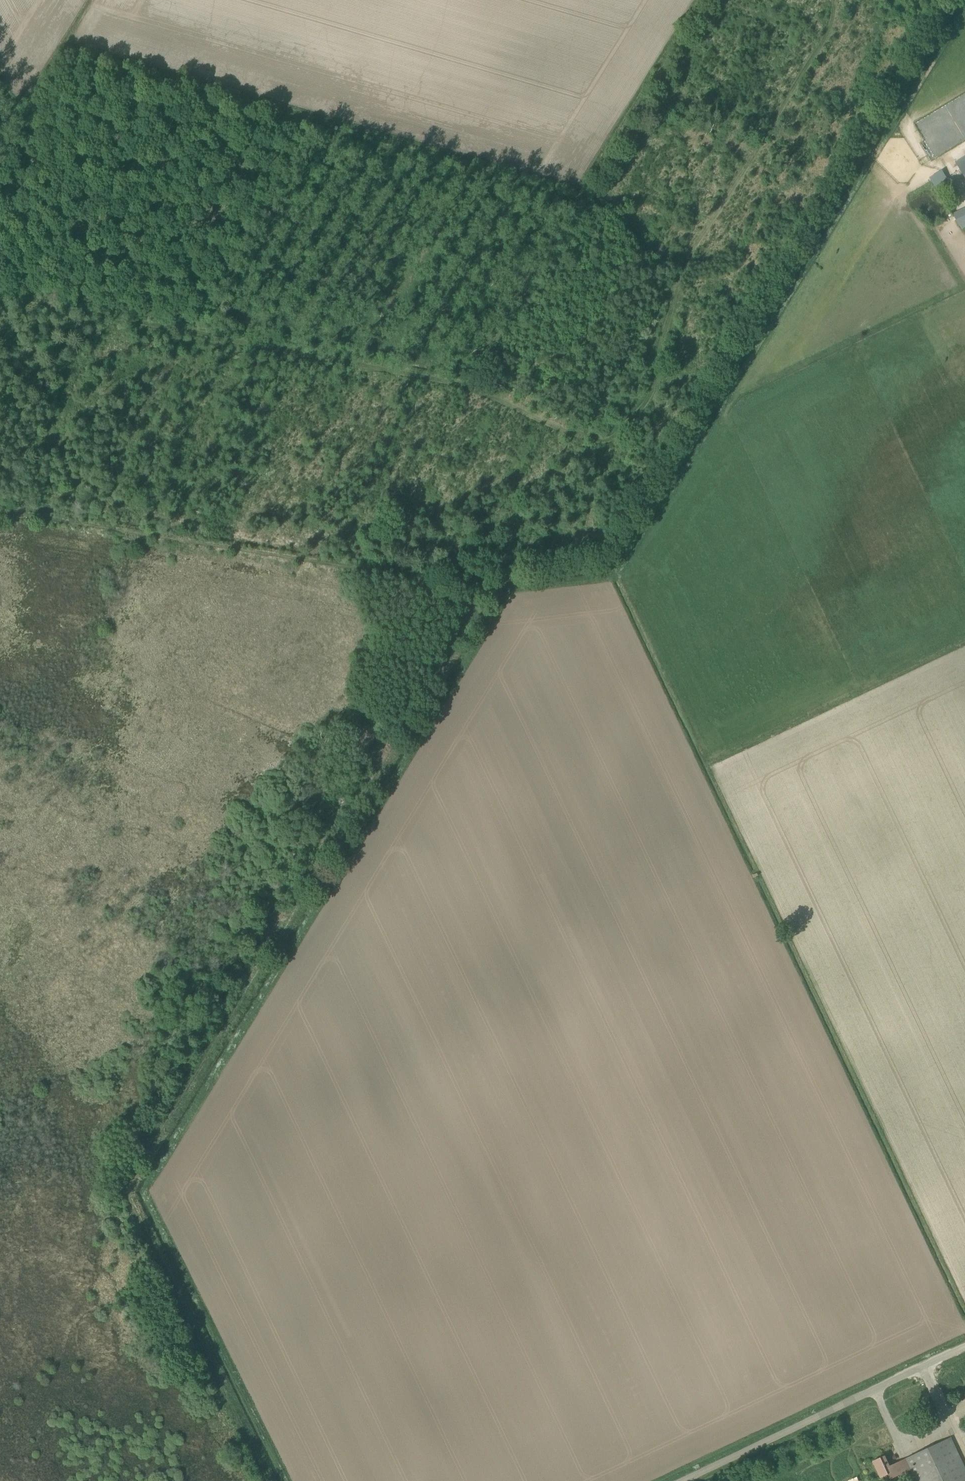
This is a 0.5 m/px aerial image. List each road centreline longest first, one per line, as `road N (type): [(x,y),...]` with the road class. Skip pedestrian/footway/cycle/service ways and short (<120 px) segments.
road 1 (unclassified): [(676,1480),(964,1344)]

